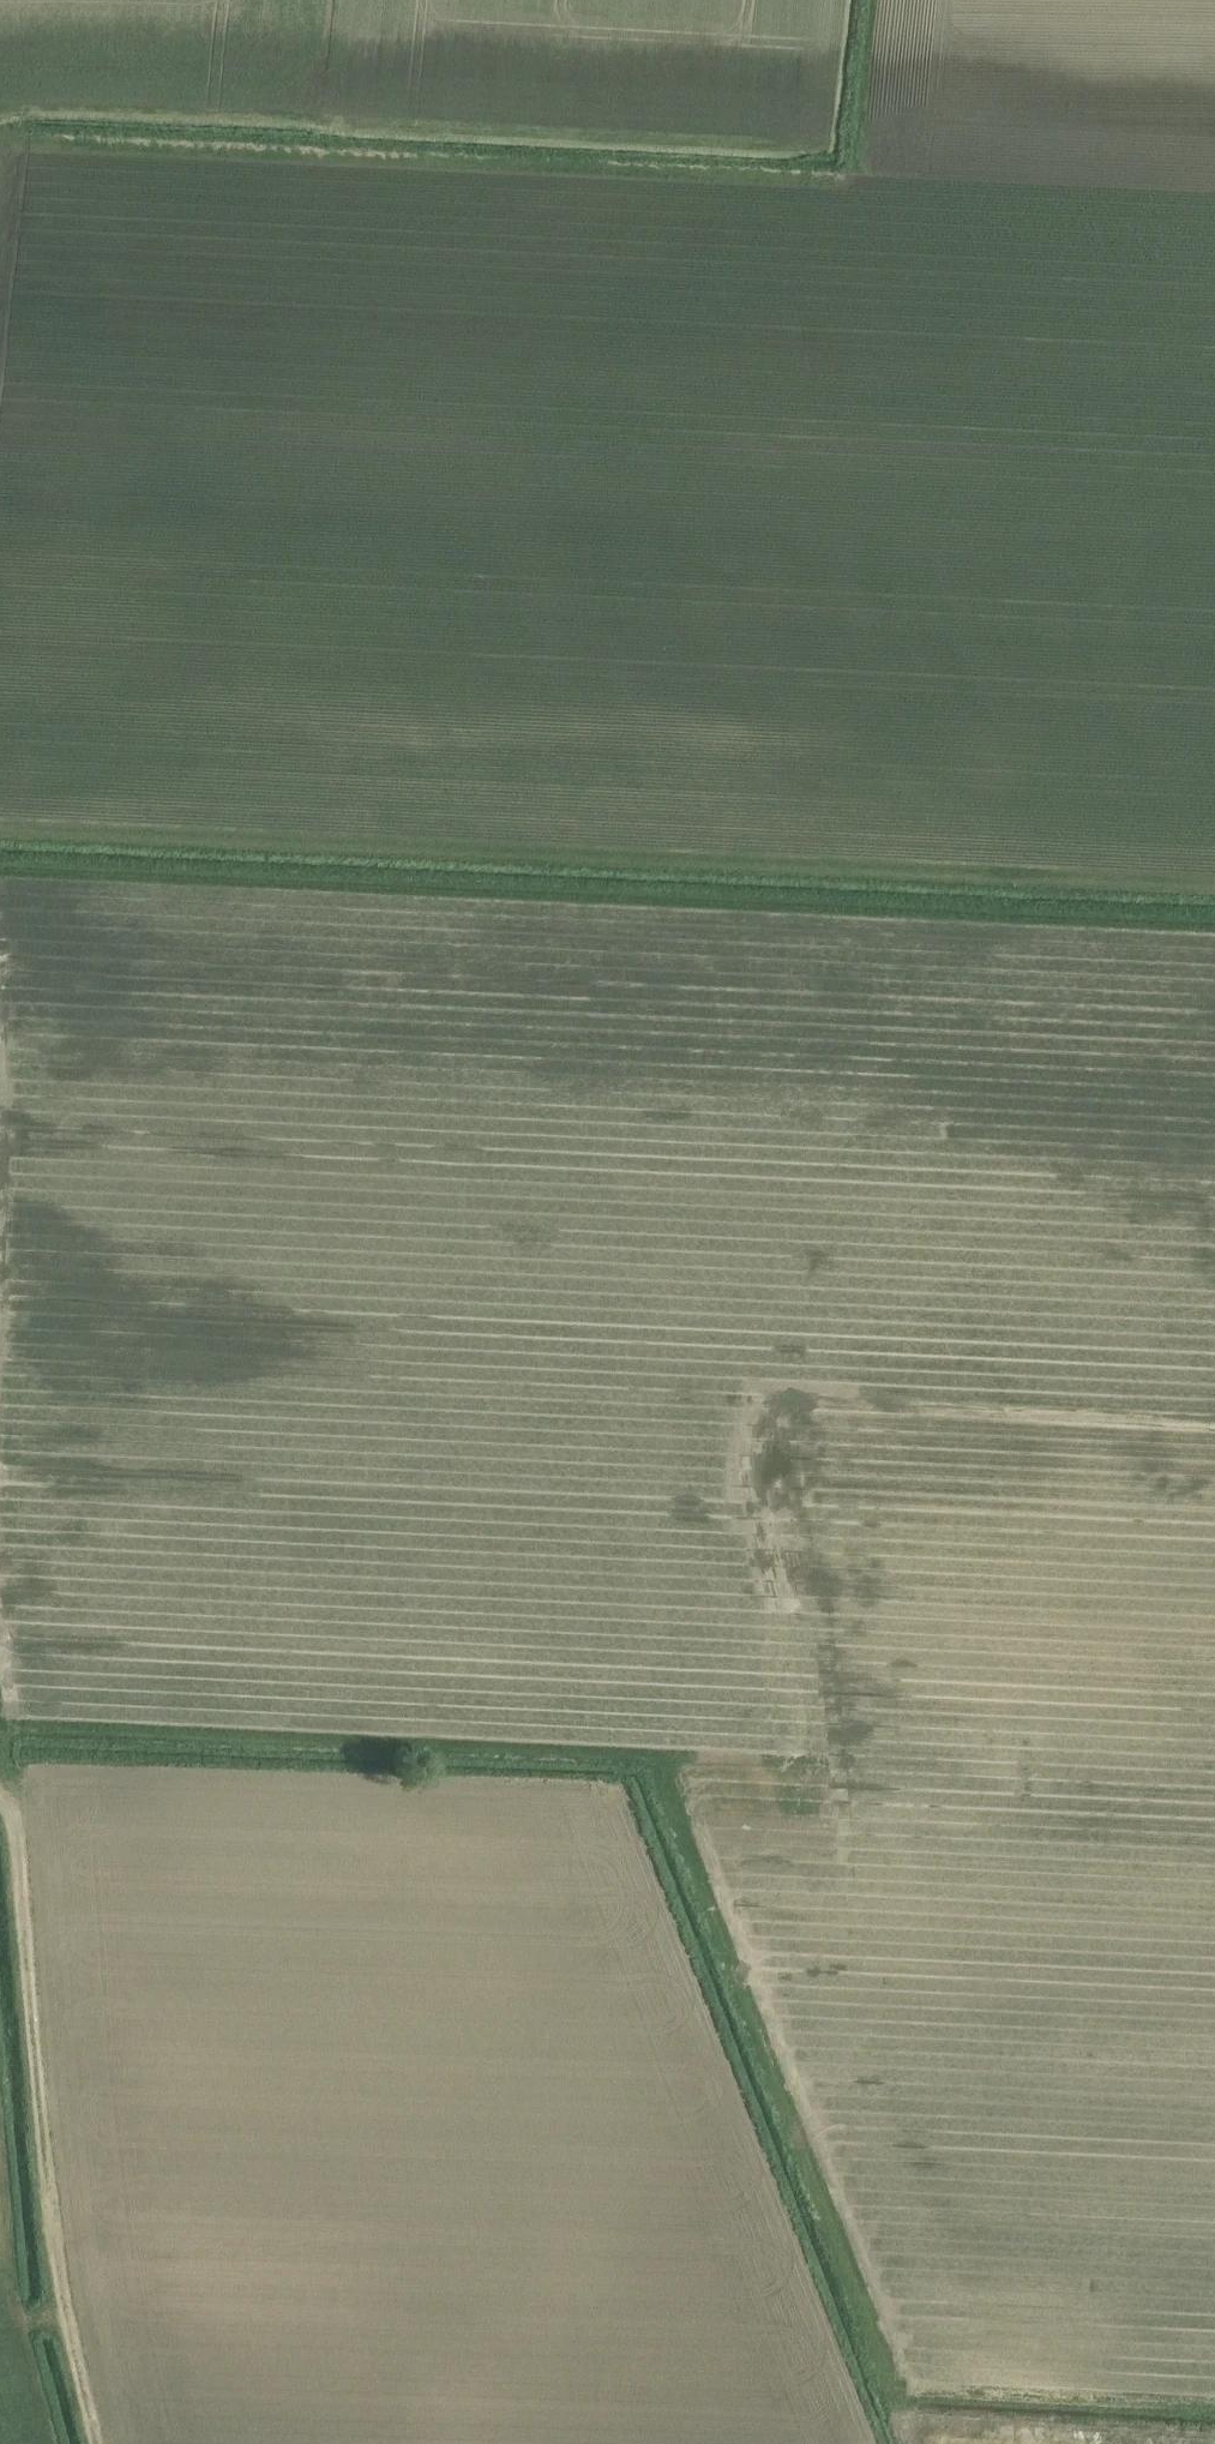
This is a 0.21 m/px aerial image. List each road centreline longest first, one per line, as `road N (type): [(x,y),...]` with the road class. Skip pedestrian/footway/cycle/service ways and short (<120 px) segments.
road 1 (track): [(13,1804),(48,2179),(96,2443)]

